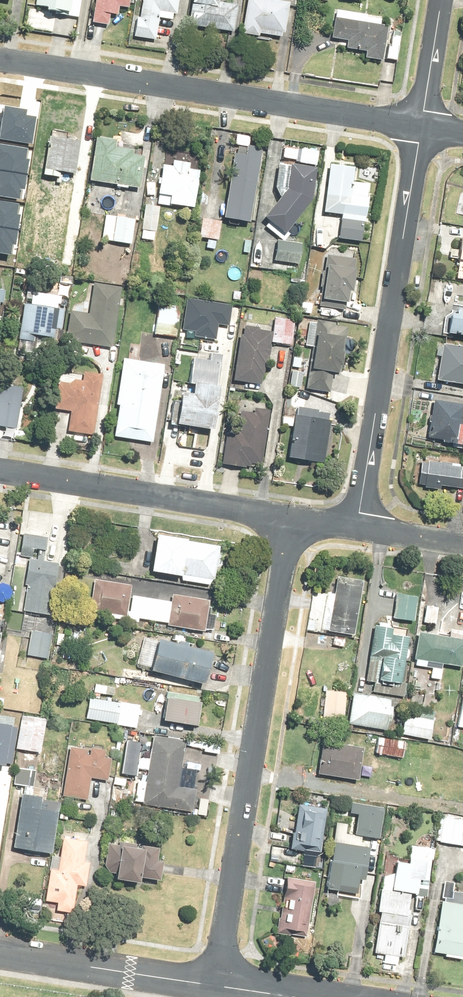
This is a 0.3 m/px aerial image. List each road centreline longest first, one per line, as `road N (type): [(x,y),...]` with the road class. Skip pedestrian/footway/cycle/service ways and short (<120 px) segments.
road 1 (residential): [(291,517),(217,983)]
road 2 (residential): [(422,125),(0,58)]
road 3 (residential): [(422,125),(357,525)]
road 4 (residential): [(291,517),(0,470)]
road 5 (residential): [(0,950),(217,983)]
road 6 (residential): [(442,0),(422,125)]

